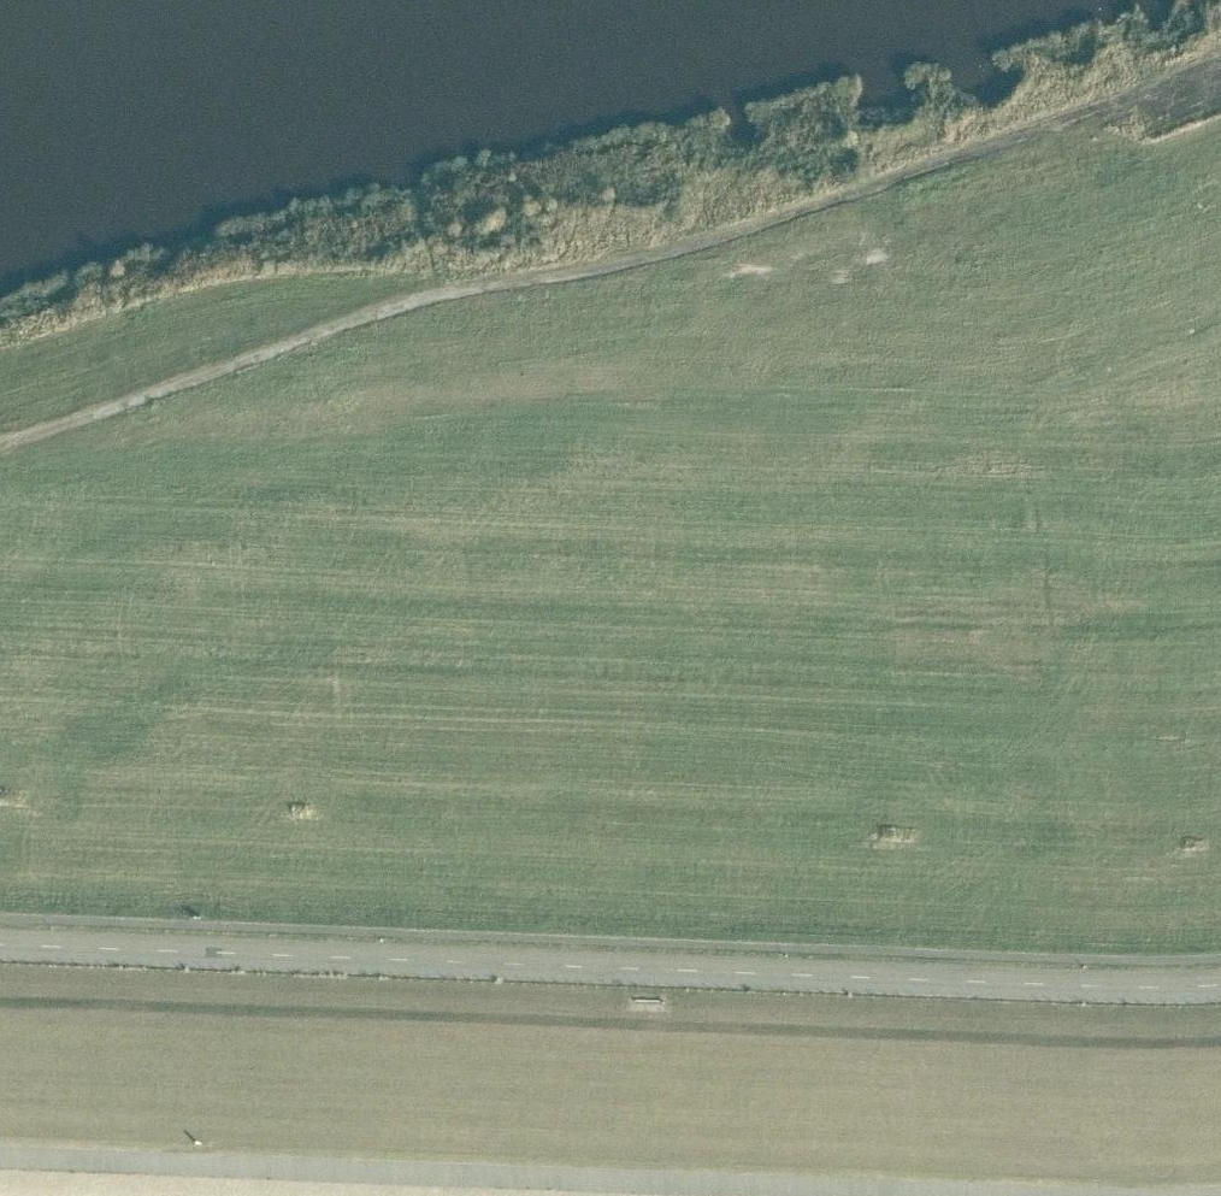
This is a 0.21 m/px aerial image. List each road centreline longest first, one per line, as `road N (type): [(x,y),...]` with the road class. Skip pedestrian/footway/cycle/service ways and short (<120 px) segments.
road 1 (track): [(0,444),(375,312),(486,284),(550,279),(1220,63)]
road 2 (residential): [(0,952),(1145,994),(1220,990)]
road 3 (track): [(906,1195),(0,1160)]

